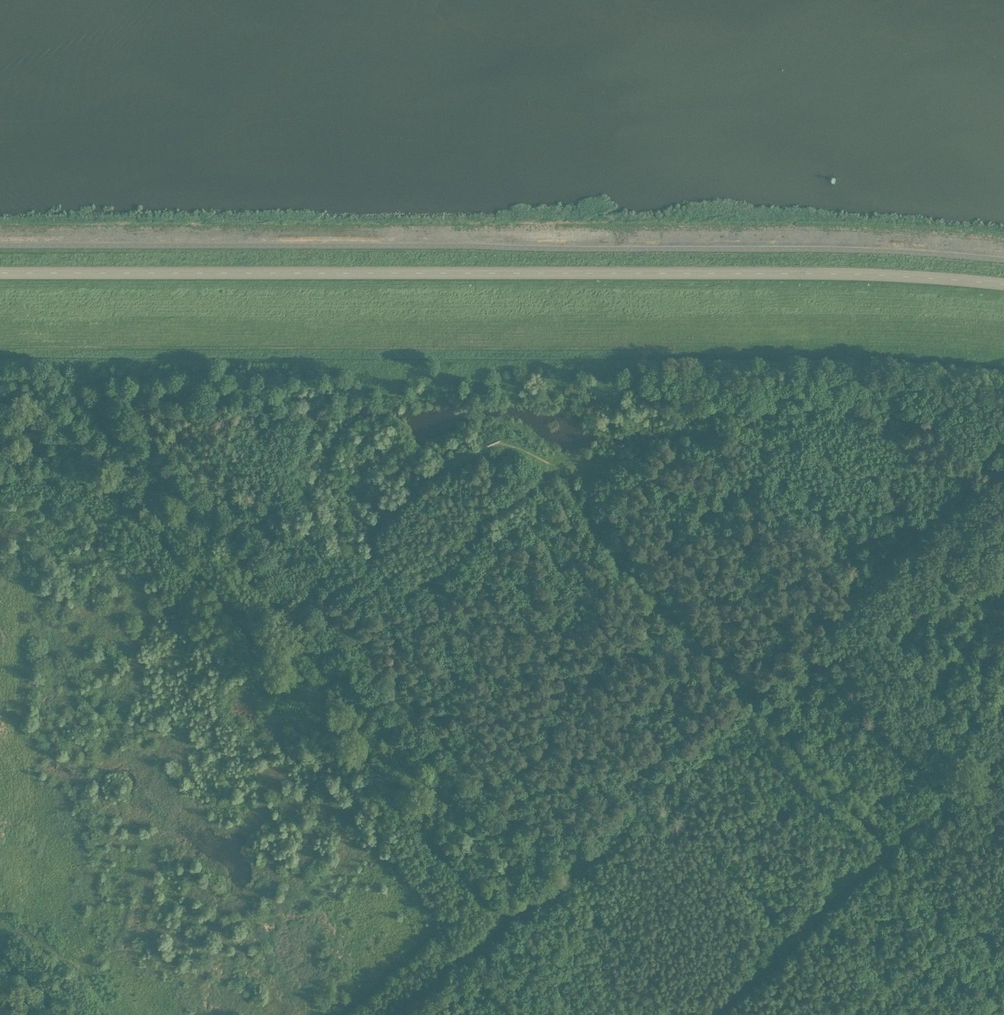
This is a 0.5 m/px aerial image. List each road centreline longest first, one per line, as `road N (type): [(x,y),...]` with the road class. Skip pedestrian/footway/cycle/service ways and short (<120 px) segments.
road 1 (tertiary): [(0,272),(830,273),(1003,283)]
road 2 (track): [(708,1014),(1003,749)]

